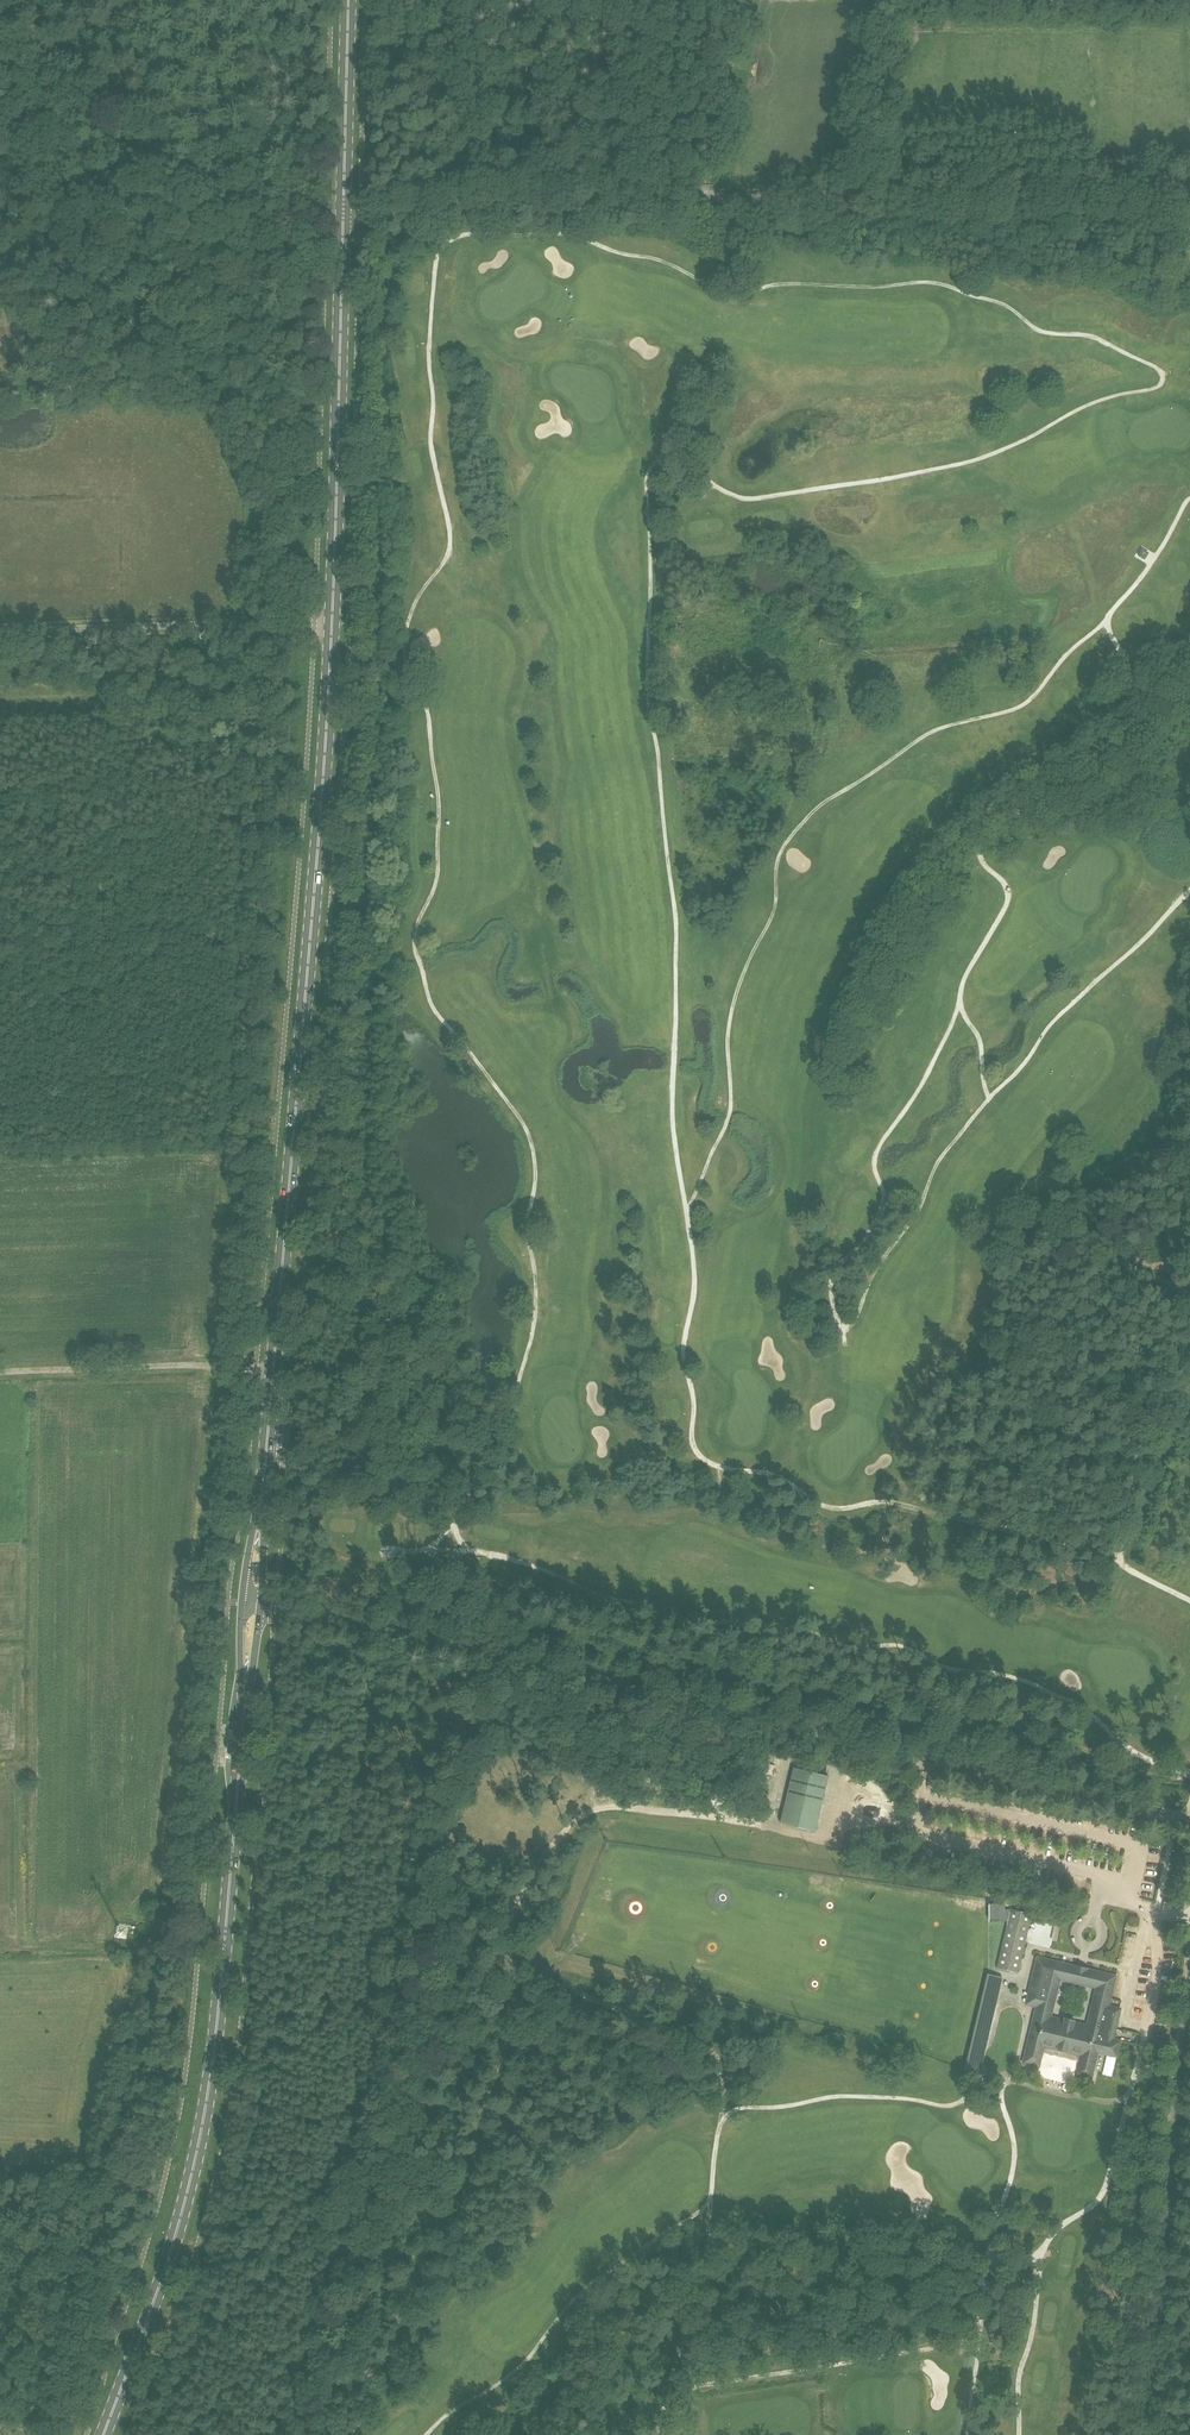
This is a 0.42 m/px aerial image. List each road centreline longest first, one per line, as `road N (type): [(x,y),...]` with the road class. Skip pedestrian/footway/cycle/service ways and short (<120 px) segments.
road 1 (unclassified): [(262,1603),(1189,1818)]
road 2 (primary): [(263,1485),(331,627)]
road 3 (unclassified): [(1189,185),(344,211)]
road 4 (primary): [(101,2434),(183,2219),(219,2028),(242,1745)]
road 5 (unclassified): [(1134,2434),(1189,1932)]
road 6 (primary): [(331,627),(344,211)]
road 7 (unclassified): [(0,635),(331,627)]
road 8 (primary): [(344,211),(349,0)]
road 9 (primary): [(243,1601),(242,1745)]
road 10 (primary): [(242,1745),(262,1603)]

